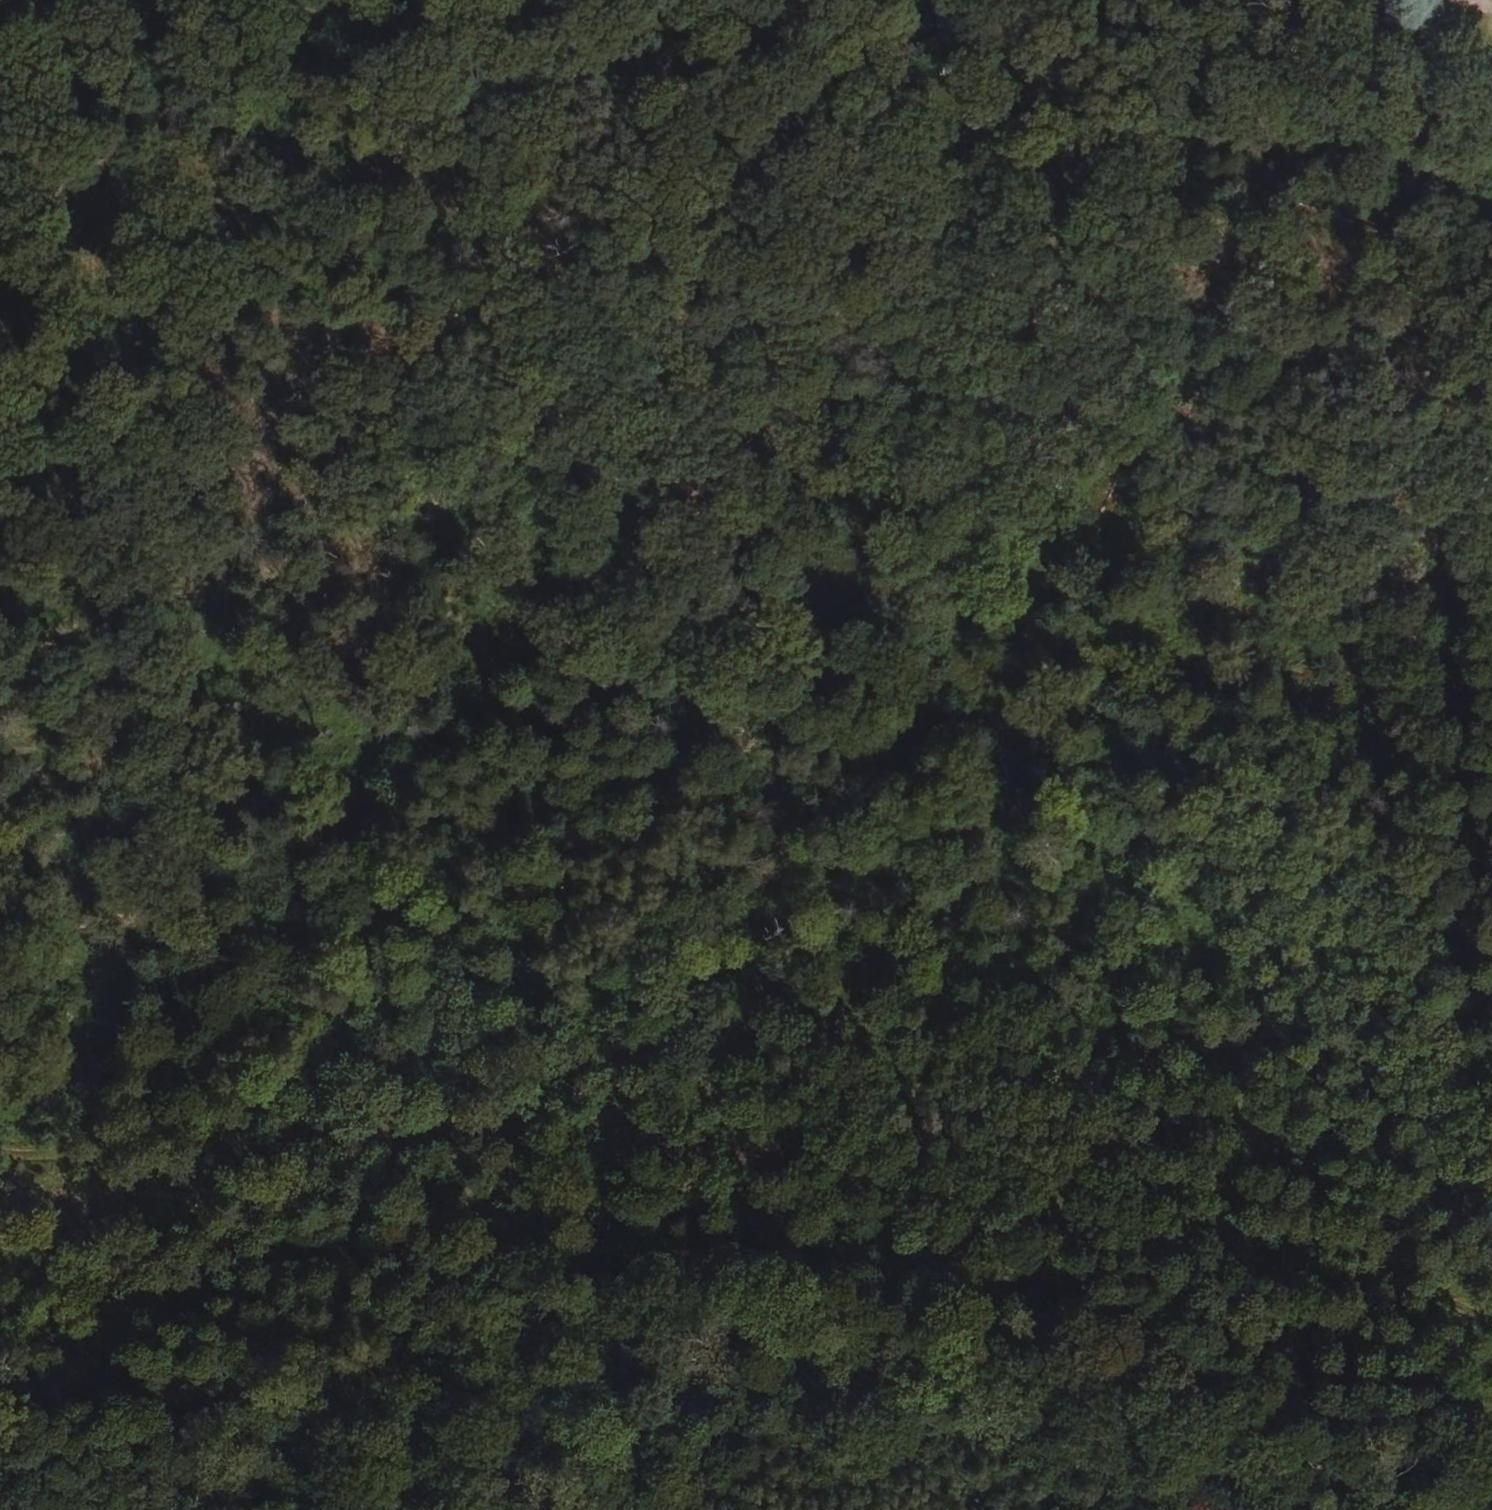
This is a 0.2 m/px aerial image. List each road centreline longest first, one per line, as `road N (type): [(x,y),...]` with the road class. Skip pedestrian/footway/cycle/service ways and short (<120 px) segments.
road 1 (track): [(1491,1322),(751,1156),(665,1129),(579,1122),(0,1149)]
road 2 (track): [(0,232),(330,0)]
road 3 (track): [(633,1509),(740,1292),(751,1156)]

